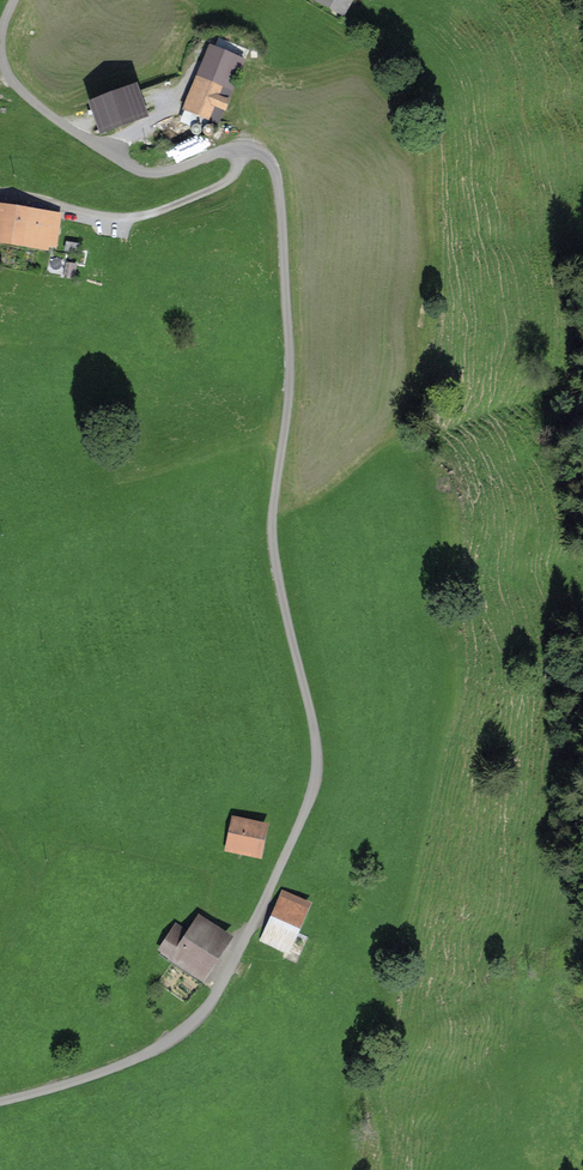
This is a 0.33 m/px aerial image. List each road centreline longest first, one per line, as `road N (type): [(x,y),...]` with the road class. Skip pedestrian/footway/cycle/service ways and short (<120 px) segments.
road 1 (residential): [(0,1102),(142,1060),(184,1034),(212,1003),(249,937),(319,765),(271,554),(289,383),(275,165),(240,149),(171,172),(132,167),(13,85),(0,45)]
road 2 (track): [(249,937),(280,977),(366,1027),(377,1054),(388,1169)]

